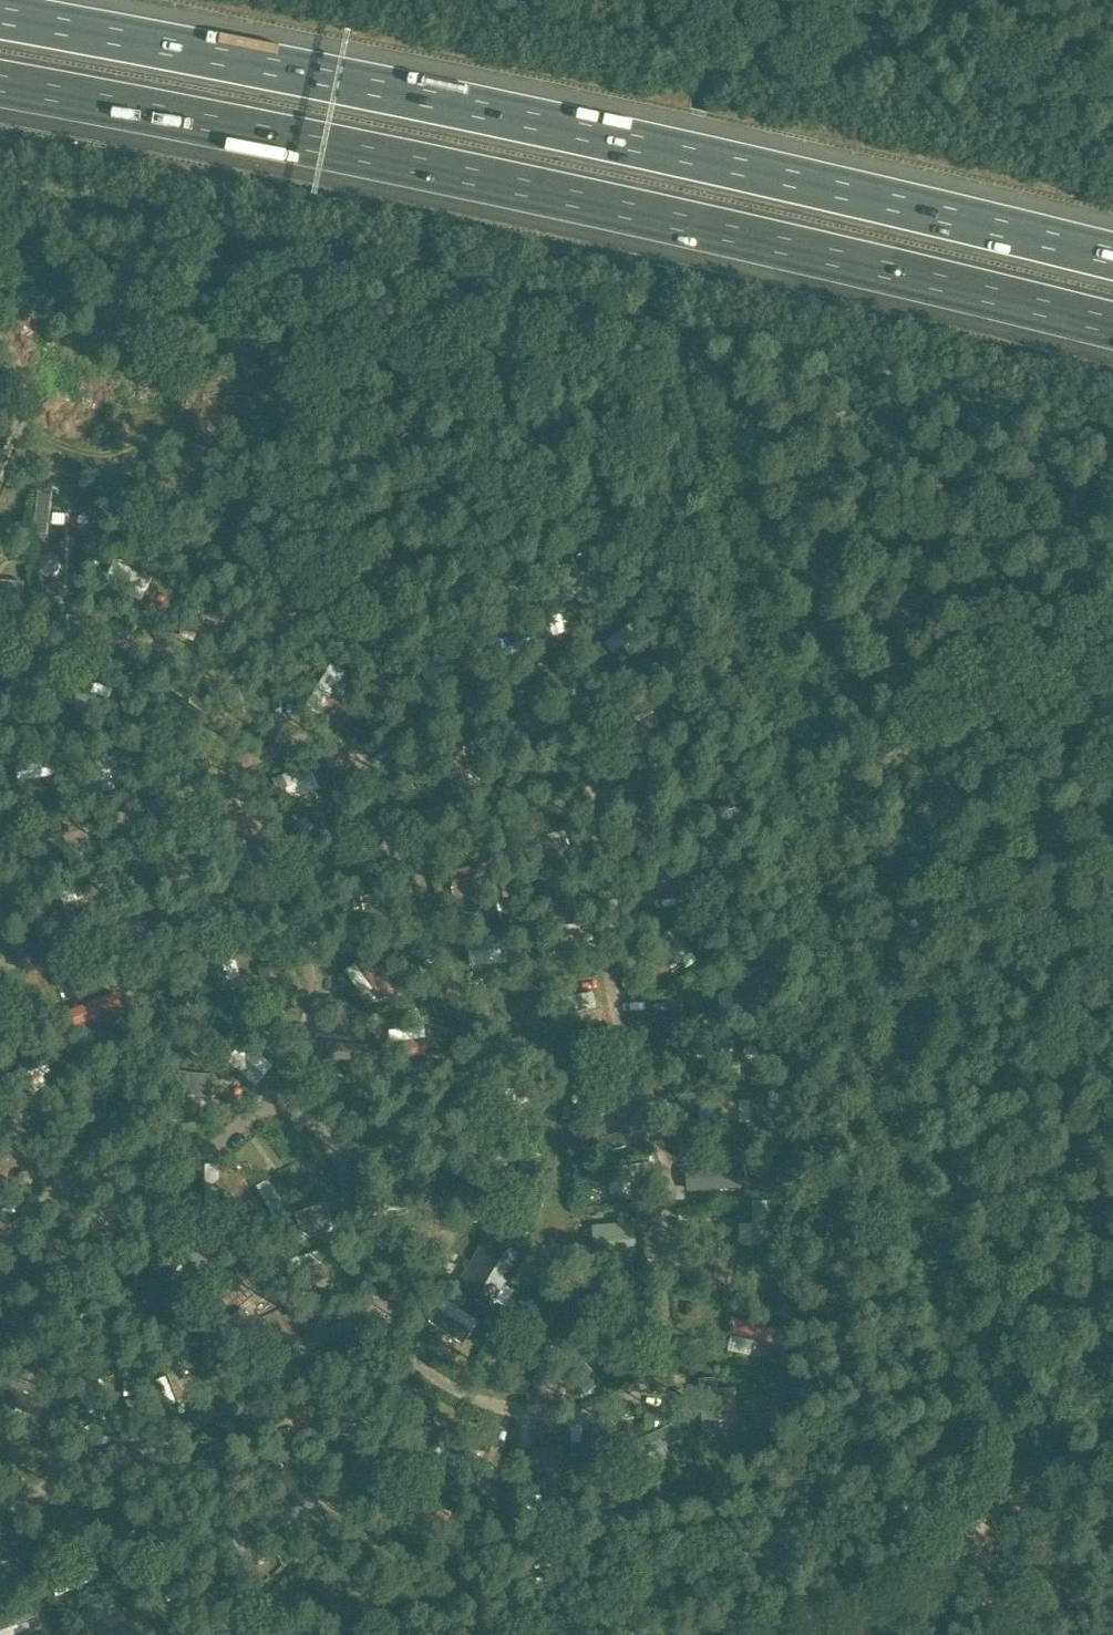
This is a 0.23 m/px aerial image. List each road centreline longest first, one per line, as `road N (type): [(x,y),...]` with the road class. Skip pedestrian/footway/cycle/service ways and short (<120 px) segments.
road 1 (track): [(666,352),(1006,1574)]
road 2 (motorway): [(0,85),(435,171),(1112,328)]
road 3 (motorway): [(1112,258),(375,90),(0,16)]
road 4 (track): [(963,1504),(757,754)]
road 5 (unclassified): [(564,1634),(1112,1454)]
road 6 (track): [(757,754),(671,410),(664,301)]
road 7 (track): [(664,301),(664,267),(703,66),(692,43),(651,0)]

